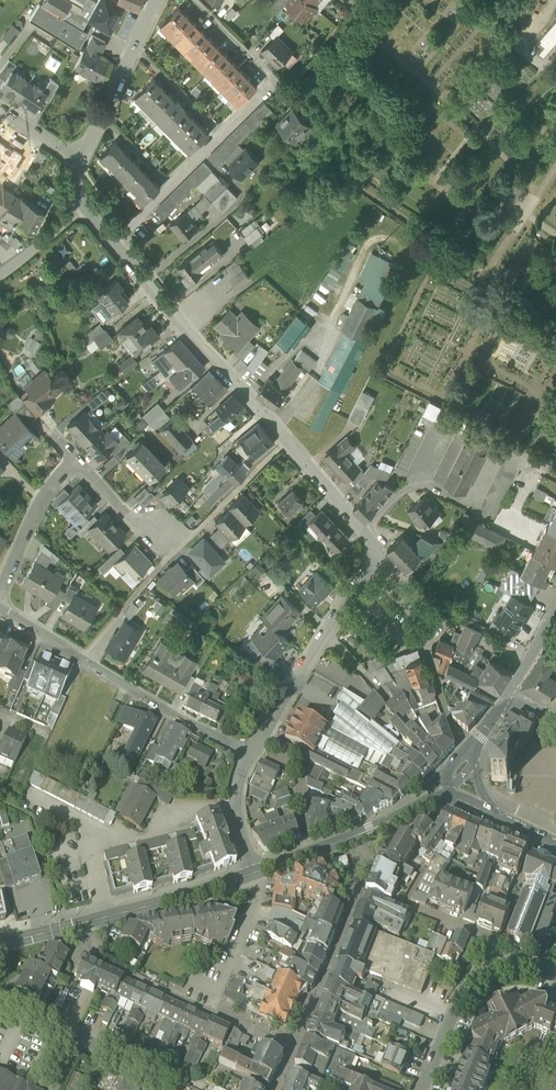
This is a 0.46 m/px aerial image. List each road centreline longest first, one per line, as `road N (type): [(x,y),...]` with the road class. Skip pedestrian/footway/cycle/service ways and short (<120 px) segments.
road 1 (residential): [(250,751),(374,560),(372,541),(83,205)]
road 2 (residential): [(0,611),(250,751)]
road 3 (residential): [(0,590),(74,459),(146,529),(168,534)]
road 4 (secondary): [(256,871),(0,944)]
road 5 (residential): [(80,161),(156,0)]
road 6 (residential): [(0,1003),(152,1067)]
road 7 (residential): [(256,871),(258,896),(211,1011)]
road 8 (residential): [(371,894),(485,936),(495,955)]
road 9 (residential): [(426,1089),(463,1007),(504,975)]
road 10 (secondary): [(440,797),(310,852)]
road 11 (unclassified): [(250,751),(294,766),(303,782),(300,816),(310,852)]
road 12 (residential): [(256,871),(237,808),(250,751)]

